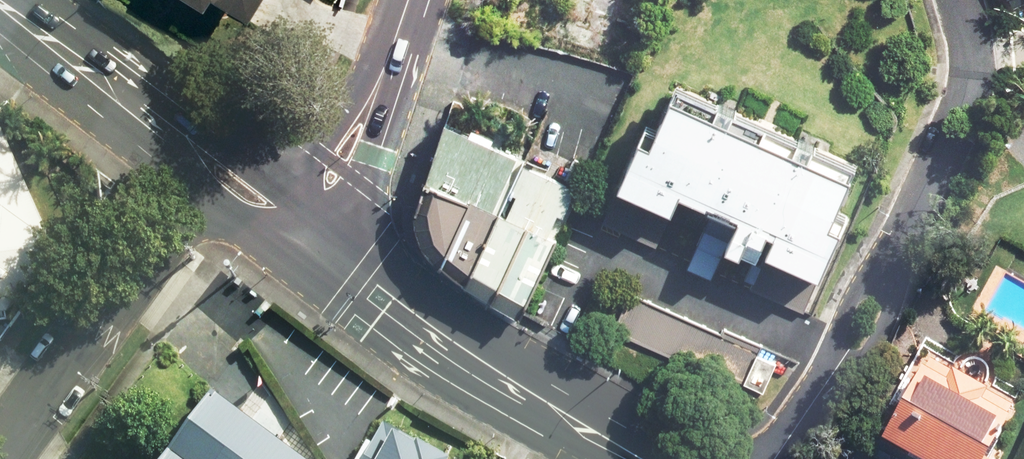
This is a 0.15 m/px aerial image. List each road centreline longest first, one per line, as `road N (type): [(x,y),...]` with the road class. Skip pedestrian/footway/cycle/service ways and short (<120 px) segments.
road 1 (residential): [(959,0),(974,70),(968,95),(913,227),(865,297),(850,346),(778,458)]
road 2 (residential): [(193,148),(120,276),(0,454)]
road 3 (secondary): [(641,458),(362,276)]
road 4 (secondary): [(193,148),(0,9)]
road 5 (tertiary): [(390,59),(377,145),(335,228)]
road 6 (tertiary): [(286,186),(390,59)]

